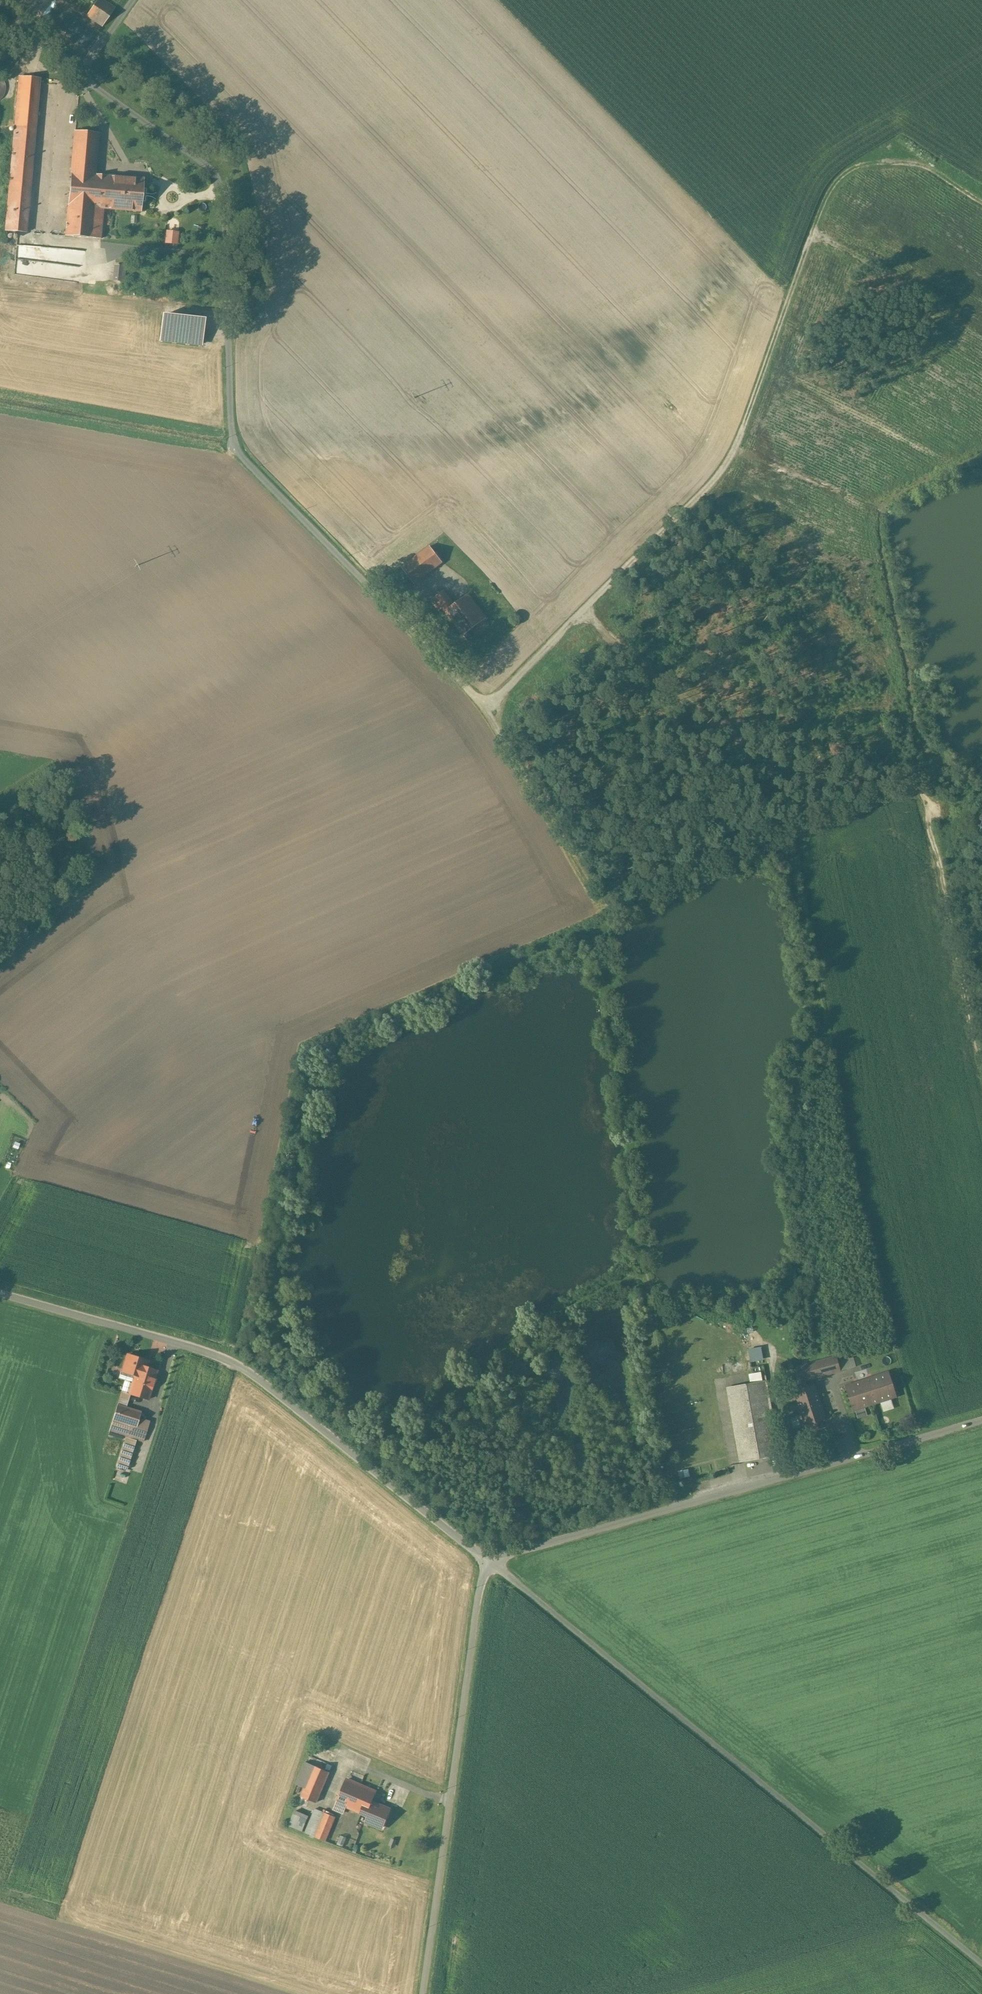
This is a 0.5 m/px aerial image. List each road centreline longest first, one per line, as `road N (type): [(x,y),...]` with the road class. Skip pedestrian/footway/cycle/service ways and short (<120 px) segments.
road 1 (track): [(85,68),(93,85),(216,177),(234,447),(484,711),(608,910),(918,778)]
road 2 (unclassified): [(981,1961),(490,1562)]
road 3 (unclassified): [(490,1562),(248,1371),(0,1294)]
road 4 (unclassified): [(490,1562),(981,1421)]
road 5 (unclassified): [(422,1993),(481,1573),(490,1562)]
road 6 (track): [(918,778),(981,1053)]
road 7 (track): [(677,1509),(651,1322)]
road 8 (unclassified): [(132,0),(85,68),(43,27)]

